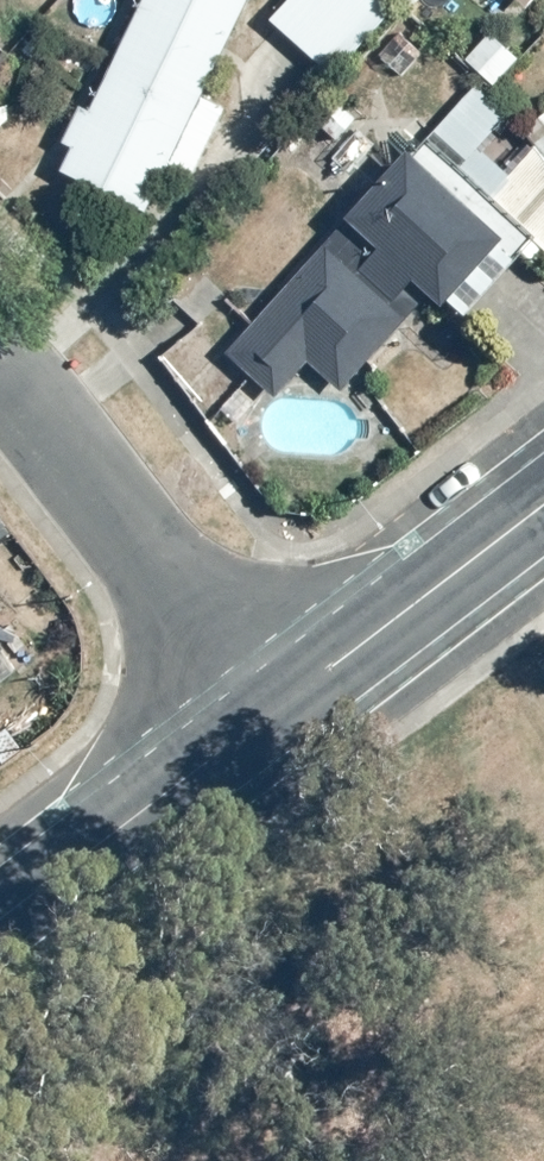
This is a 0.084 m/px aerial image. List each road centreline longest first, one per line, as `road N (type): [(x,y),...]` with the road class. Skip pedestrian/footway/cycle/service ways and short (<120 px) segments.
road 1 (residential): [(0,373),(275,721)]
road 2 (tertiary): [(275,721),(0,926)]
road 3 (tertiary): [(543,508),(275,721)]

